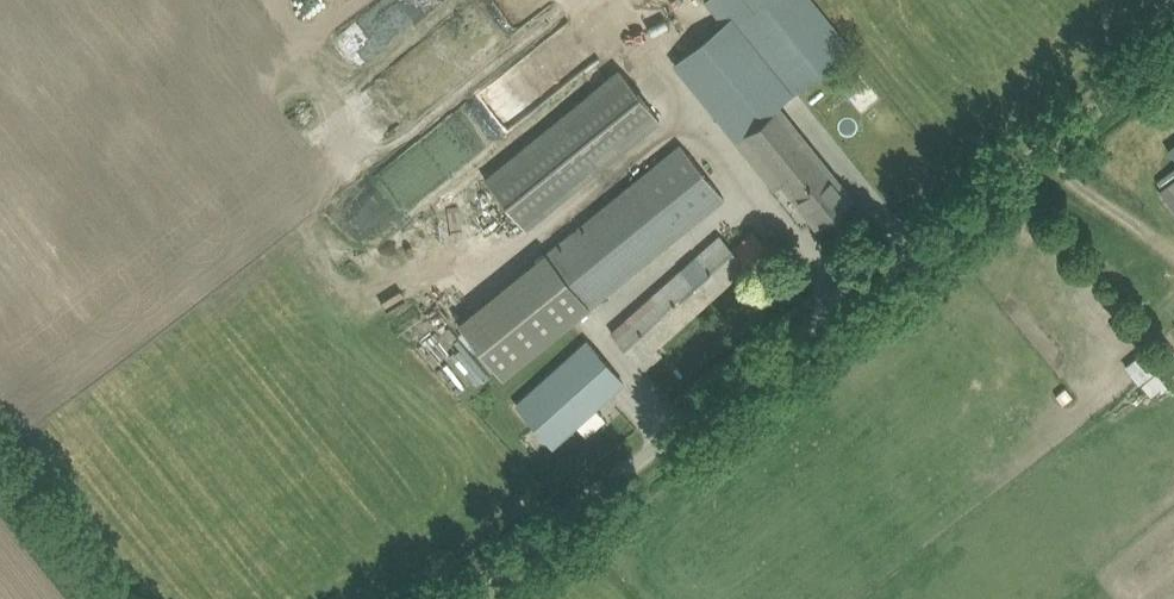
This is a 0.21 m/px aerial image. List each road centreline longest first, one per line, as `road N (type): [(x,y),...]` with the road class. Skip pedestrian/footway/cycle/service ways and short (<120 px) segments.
road 1 (unclassified): [(453,598),(1173,50)]
road 2 (track): [(120,598),(0,451)]

